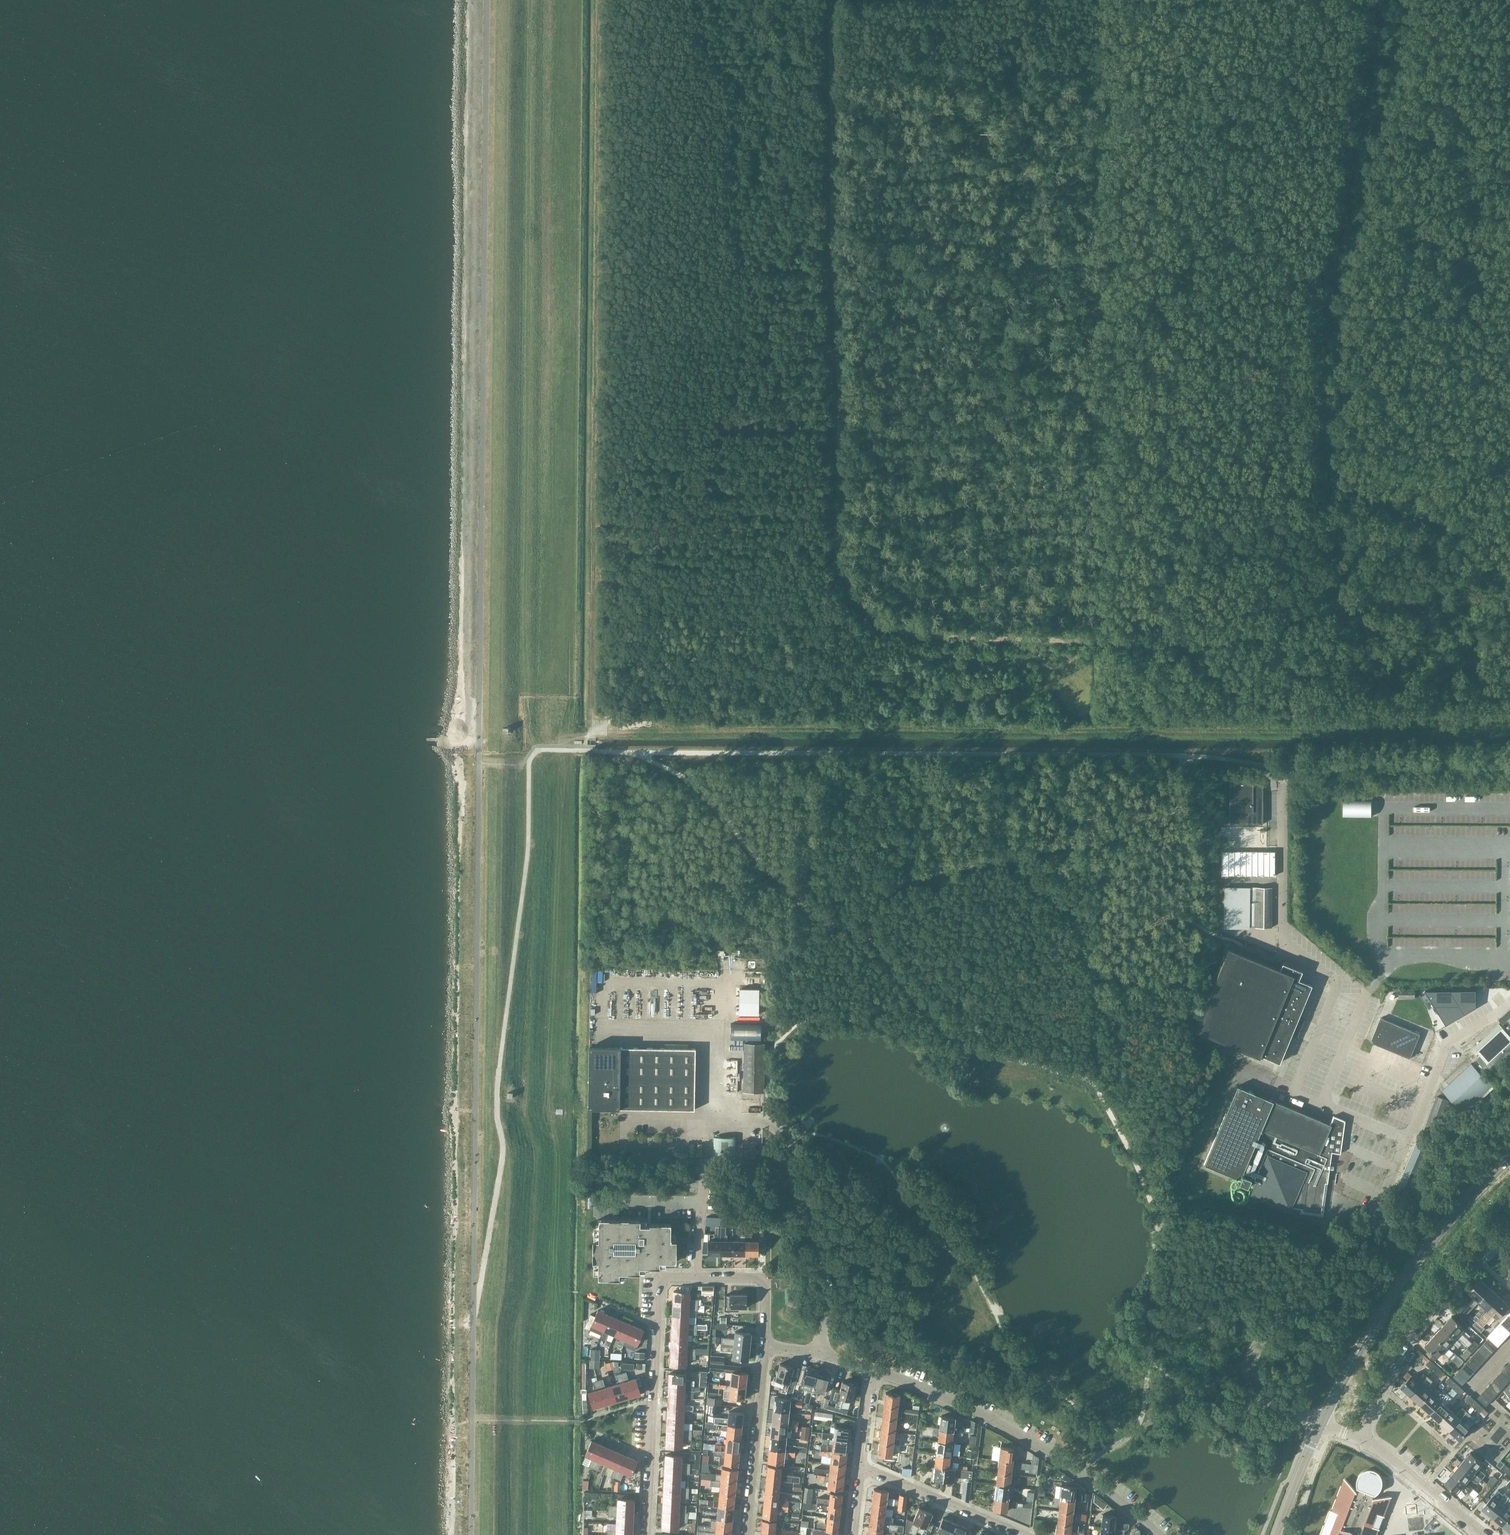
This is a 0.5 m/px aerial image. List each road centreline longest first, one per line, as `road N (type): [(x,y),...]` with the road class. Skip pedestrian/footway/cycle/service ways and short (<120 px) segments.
road 1 (unclassified): [(471,1534),(486,0)]
road 2 (track): [(596,730),(1509,732)]
road 3 (track): [(591,732),(600,0)]
road 4 (track): [(871,615),(903,633),(1143,642),(1213,636),(1342,603),(1509,602)]
road 5 (track): [(831,0),(837,542),(844,577),(871,615)]
road 6 (track): [(1342,603),(1326,344),(1381,0)]
road 7 (unclassified): [(1314,1419),(1263,1391),(1254,1355),(1308,1268),(1372,1217),(1446,1045),(1509,1005)]
road 8 (residential): [(765,1345),(766,1277),(659,1279),(648,1534)]
road 9 (residential): [(1161,1534),(1023,1437),(875,1371)]
road 10 (secondary): [(1351,1364),(1417,1259),(1509,1158)]
road 11 (residential): [(1360,1439),(1406,1338),(1509,1231)]
road 12 (unclassified): [(817,1353),(827,1286),(782,1135),(762,1122)]
road 13 (residential): [(746,1534),(765,1345)]
road 14 (residential): [(1025,1534),(861,1467)]
road 15 (residential): [(1484,1534),(1360,1439)]

